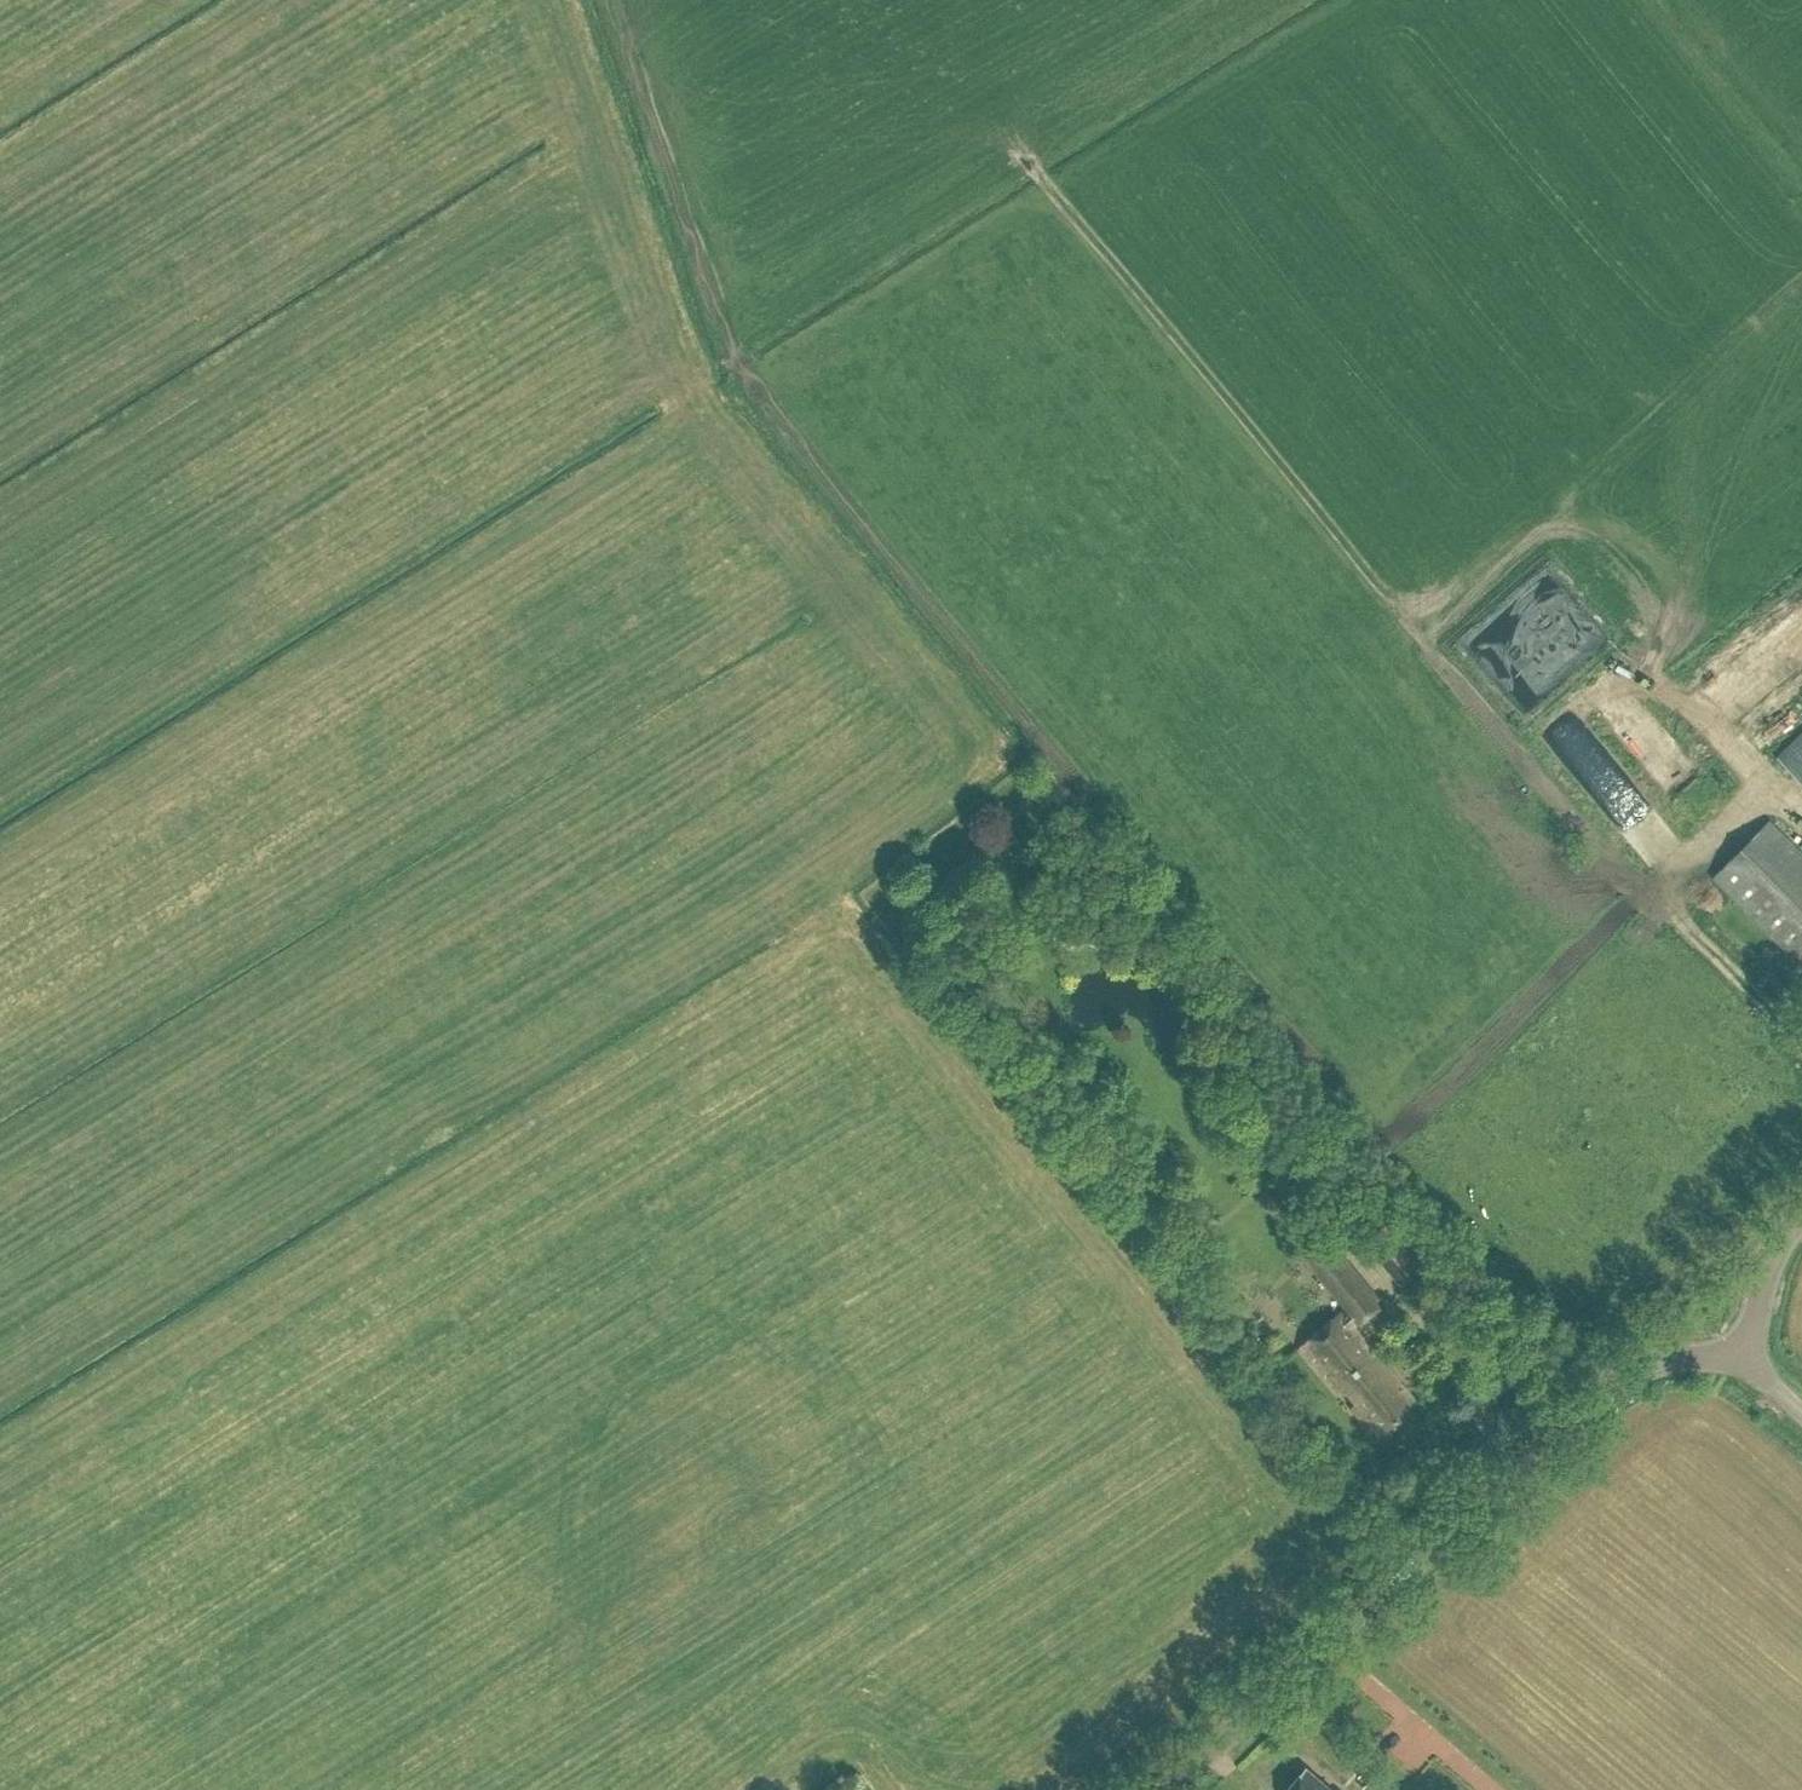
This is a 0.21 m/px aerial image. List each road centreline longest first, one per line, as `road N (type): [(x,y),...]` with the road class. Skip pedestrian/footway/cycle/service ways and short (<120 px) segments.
road 1 (tertiary): [(1163,1789),(1621,1374),(1670,1359),(1743,1357)]
road 2 (tertiary): [(1743,1357),(1787,1225),(1801,1213)]

